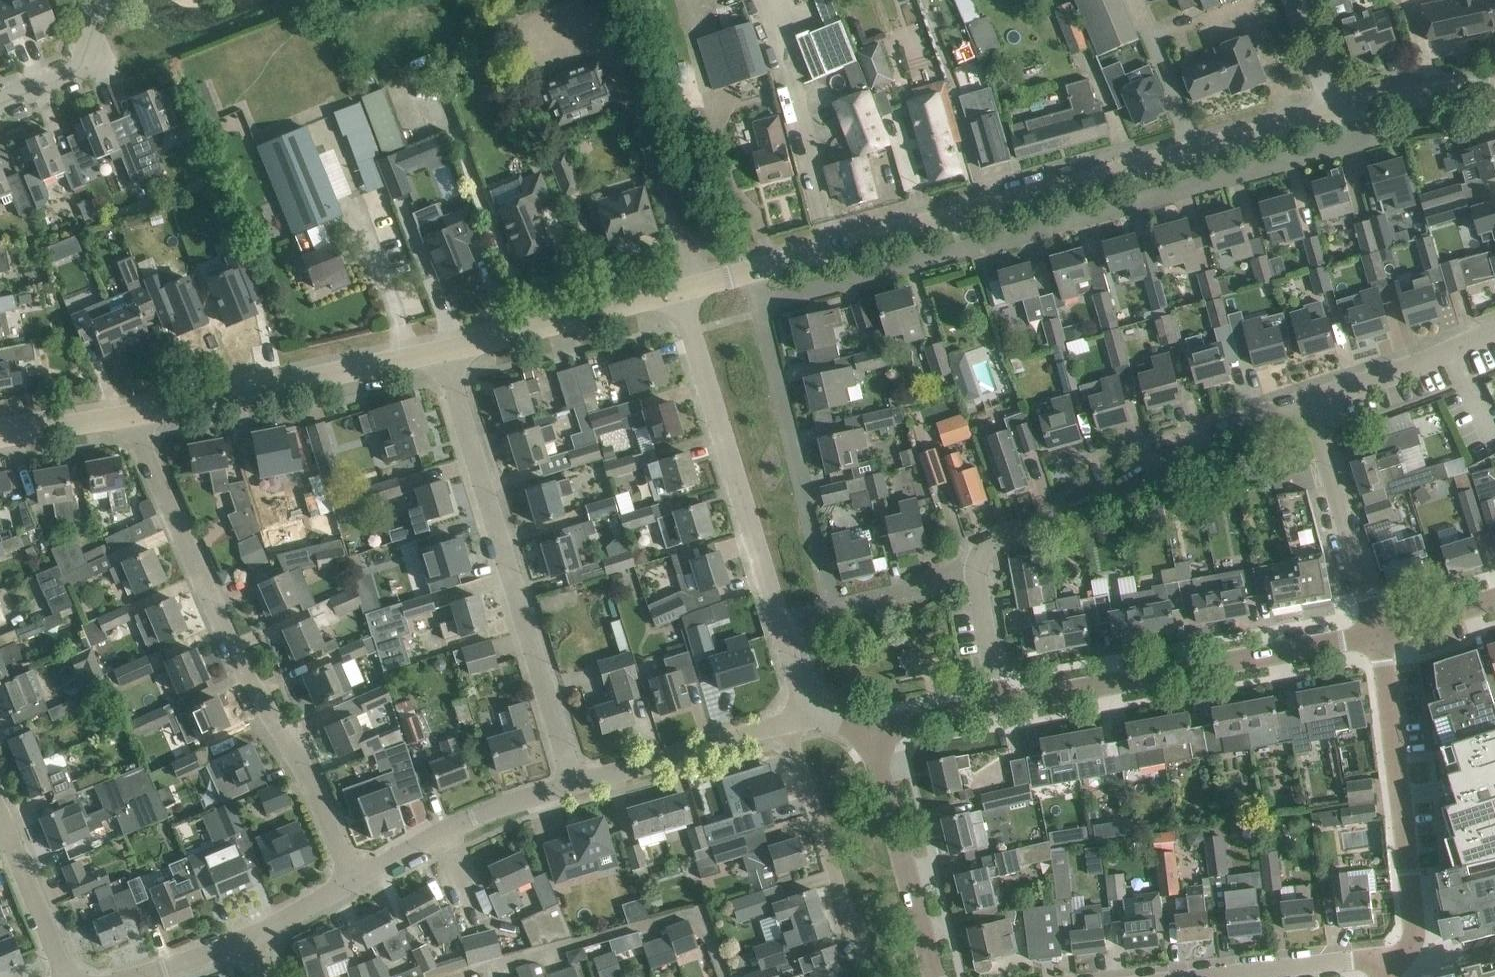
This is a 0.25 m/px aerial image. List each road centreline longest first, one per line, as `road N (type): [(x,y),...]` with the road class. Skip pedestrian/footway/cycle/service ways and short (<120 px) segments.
road 1 (residential): [(1354,108),(1361,141),(761,302)]
road 2 (tertiary): [(751,270),(1336,112)]
road 3 (residential): [(358,879),(333,808),(264,705),(131,415)]
road 4 (residential): [(574,786),(441,350)]
road 5 (residential): [(998,704),(1378,633)]
road 6 (residential): [(979,575),(979,560),(1002,538),(1112,499),(1214,439),(1309,401)]
road 7 (residential): [(781,623),(680,288)]
road 8 (residential): [(1411,956),(1403,816),(1378,633)]
road 9 (tertiary): [(131,415),(441,350)]
road 10 (residential): [(833,610),(761,302)]
road 11 (residential): [(871,976),(787,723)]
road 12 (residential): [(935,976),(869,729)]
road 13 (tertiary): [(441,350),(680,288)]
road 14 (residential): [(1378,633),(1309,401)]
road 15 (residential): [(358,879),(508,803),(574,786)]
road 16 (residential): [(574,786),(787,723)]
road 17 (residential): [(1309,401),(1494,331)]
road 18 (residential): [(1222,976),(1411,956)]
road 19 (residential): [(69,976),(0,812)]
road 20 (residential): [(0,103),(71,73),(83,61),(102,0)]
road 21 (residential): [(833,610),(979,575)]
road 22 (tertiary): [(1354,108),(1494,90)]
road 23 (tertiary): [(0,436),(131,415)]
road 24 (residential): [(869,729),(998,704)]
road 25 (residential): [(998,704),(979,575)]
road 26 (residential): [(136,976),(258,935)]
road 27 (residential): [(1378,633),(1494,600)]

